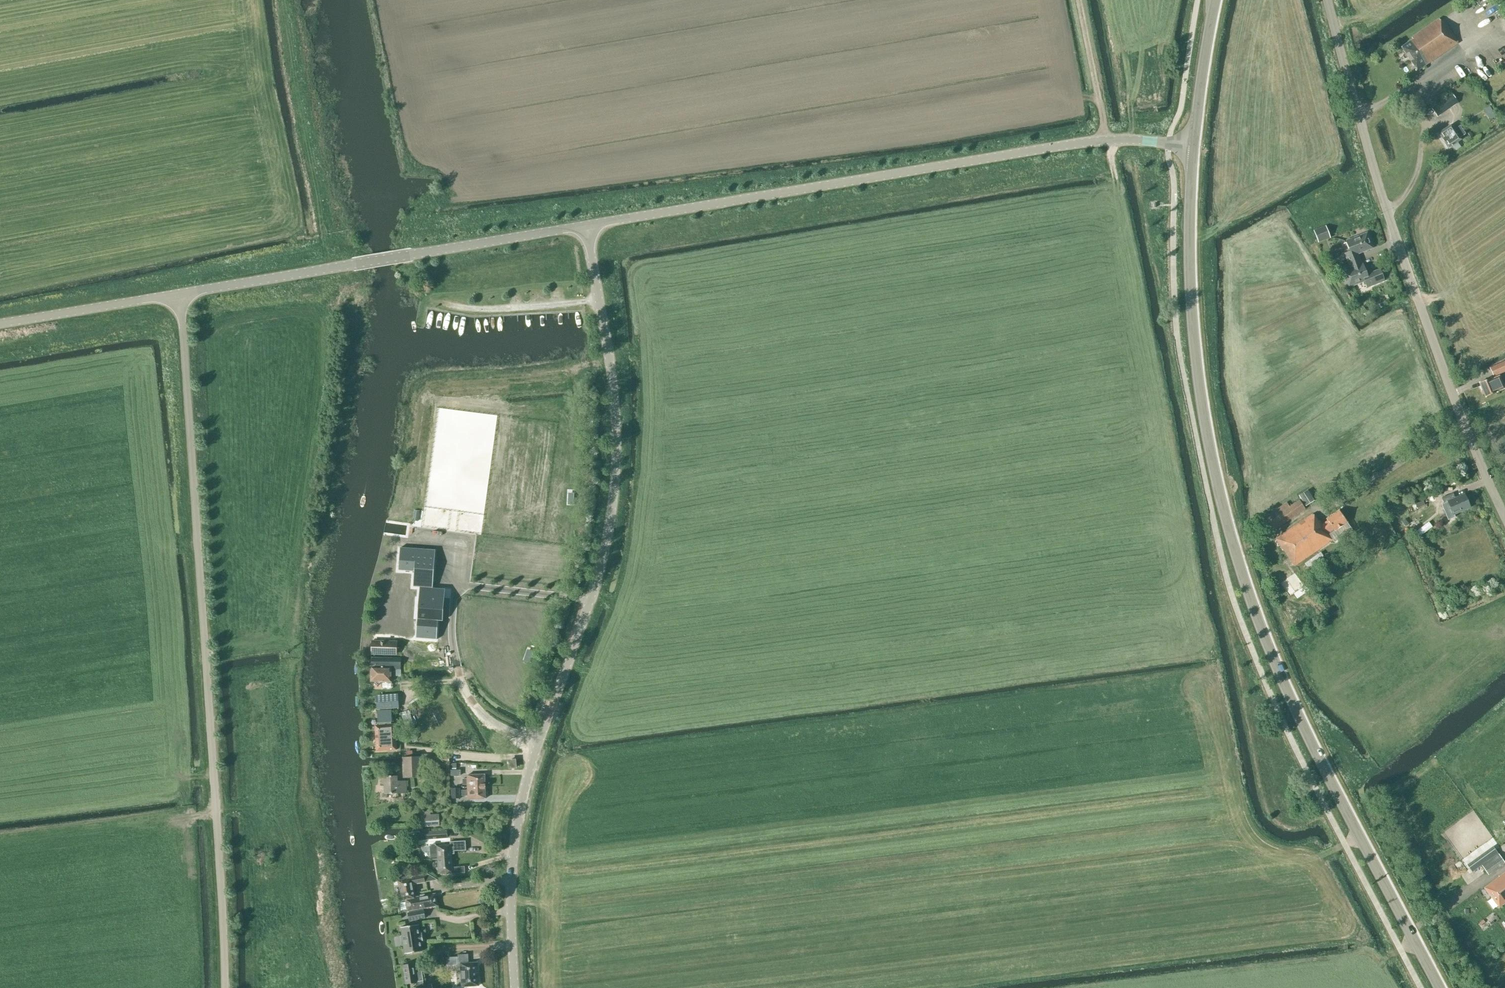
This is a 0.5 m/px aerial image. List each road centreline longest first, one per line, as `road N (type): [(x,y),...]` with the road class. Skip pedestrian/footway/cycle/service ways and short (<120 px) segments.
road 1 (secondary): [(1440,987),(1312,746),(1232,541),(1196,357),(1194,146)]
road 2 (unclassified): [(223,987),(179,292)]
road 3 (tertiary): [(588,226),(1068,144),(1194,146)]
road 4 (unclassified): [(1504,517),(1419,303),(1327,0)]
road 5 (tertiary): [(538,741),(613,510),(615,416),(588,226)]
road 6 (tertiary): [(179,292),(588,226)]
road 7 (tertiary): [(516,987),(514,858),(538,741)]
road 8 (tertiary): [(0,325),(179,292)]
road 9 (track): [(432,303),(478,310),(600,300)]
road 10 (secondary): [(1194,146),(1215,0)]

